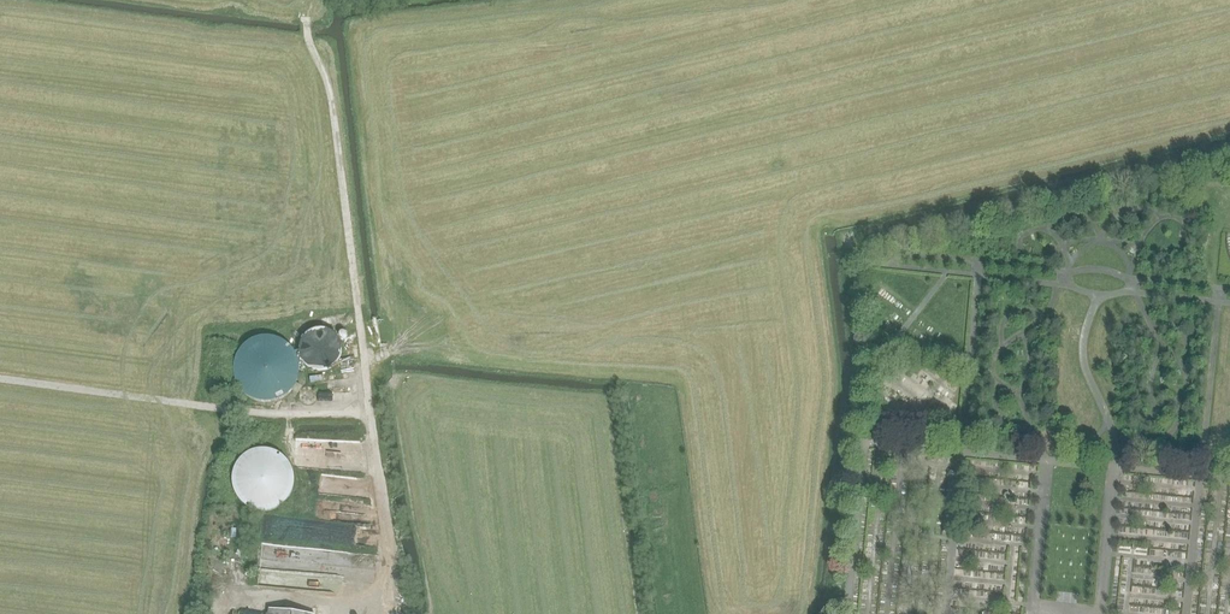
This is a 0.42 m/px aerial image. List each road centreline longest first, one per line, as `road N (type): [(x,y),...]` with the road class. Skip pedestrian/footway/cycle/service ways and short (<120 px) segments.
road 1 (track): [(259,597),(363,609),(381,605),(392,588),(333,102),(310,41),(309,0)]
road 2 (track): [(0,378),(256,413),(371,413)]

